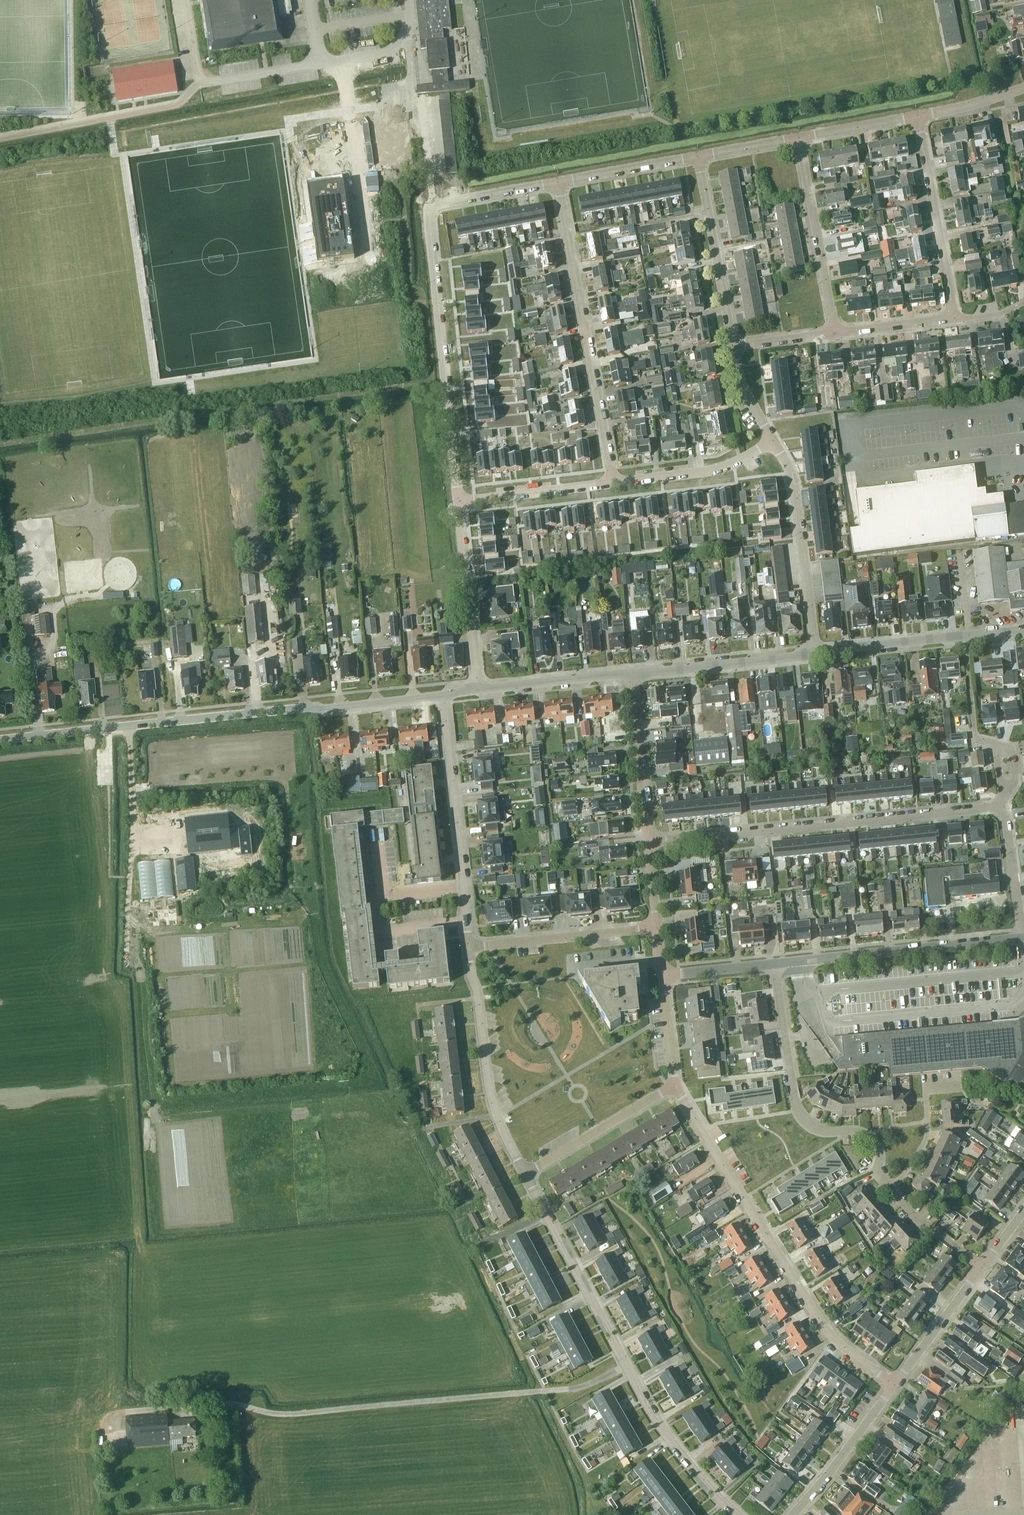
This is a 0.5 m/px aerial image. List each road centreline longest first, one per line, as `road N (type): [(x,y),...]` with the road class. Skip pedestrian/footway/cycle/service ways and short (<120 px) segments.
road 1 (unclassified): [(0,741),(443,696)]
road 2 (residential): [(984,1269),(889,1189),(872,1137),(820,1130),(798,1111),(776,964)]
road 3 (residential): [(739,1514),(669,1438),(525,1175)]
road 4 (residential): [(894,1382),(815,1316),(676,1085)]
road 5 (residential): [(650,842),(1005,808)]
road 6 (residential): [(615,483),(558,182)]
road 7 (unclassified): [(458,503),(433,207)]
road 8 (residential): [(776,964),(1023,940)]
road 9 (unclassified): [(203,81),(391,50),(410,30),(409,0)]
road 10 (residential): [(525,1175),(491,1099),(471,946)]
road 11 (residential): [(469,921),(443,696)]
road 12 (residential): [(816,655),(792,475),(773,442)]
road 13 (residential): [(954,319),(918,117)]
road 14 (residential): [(835,333),(799,138)]
road 15 (residential): [(736,345),(698,157)]
road 16 (unclassified): [(478,689),(458,503)]
road 17 (residential): [(471,946),(657,927)]
road 18 (unclassified): [(631,674),(816,655)]
road 19 (residential): [(525,1175),(676,1085)]
road 20 (residential): [(469,921),(382,932),(378,846)]
road 21 (residential): [(650,842),(631,674)]
road 22 (residential): [(793,1514),(894,1382)]
road 23 (residential): [(615,483),(717,470),(773,442)]
road 24 (residential): [(458,503),(615,483)]
road 25 (unclassified): [(478,689),(631,674)]
road 26 (unclassified): [(816,655),(964,640)]
road 27 (residential): [(894,1382),(984,1269)]
road 28 (residential): [(558,182),(698,157)]
road 29 (residential): [(1023,940),(1005,808)]
road 30 (residential): [(433,207),(558,182)]
road 31 (residential): [(964,640),(976,739),(996,750)]
road 32 (residential): [(799,138),(918,117)]
road 33 (residential): [(835,333),(954,319)]

